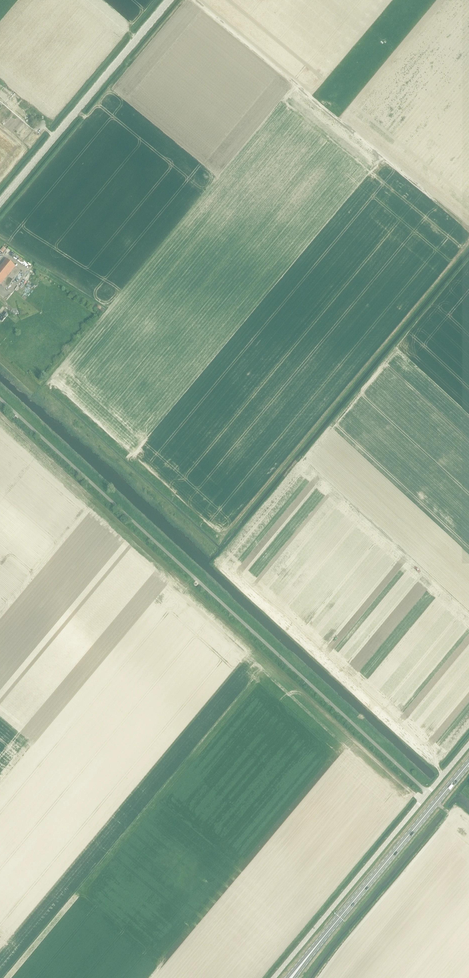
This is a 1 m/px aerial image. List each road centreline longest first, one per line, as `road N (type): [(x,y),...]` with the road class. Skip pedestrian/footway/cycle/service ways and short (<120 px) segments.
road 1 (unclassified): [(272,977),(468,744)]
road 2 (tertiary): [(0,203),(169,0)]
road 3 (primary): [(319,942),(468,763)]

